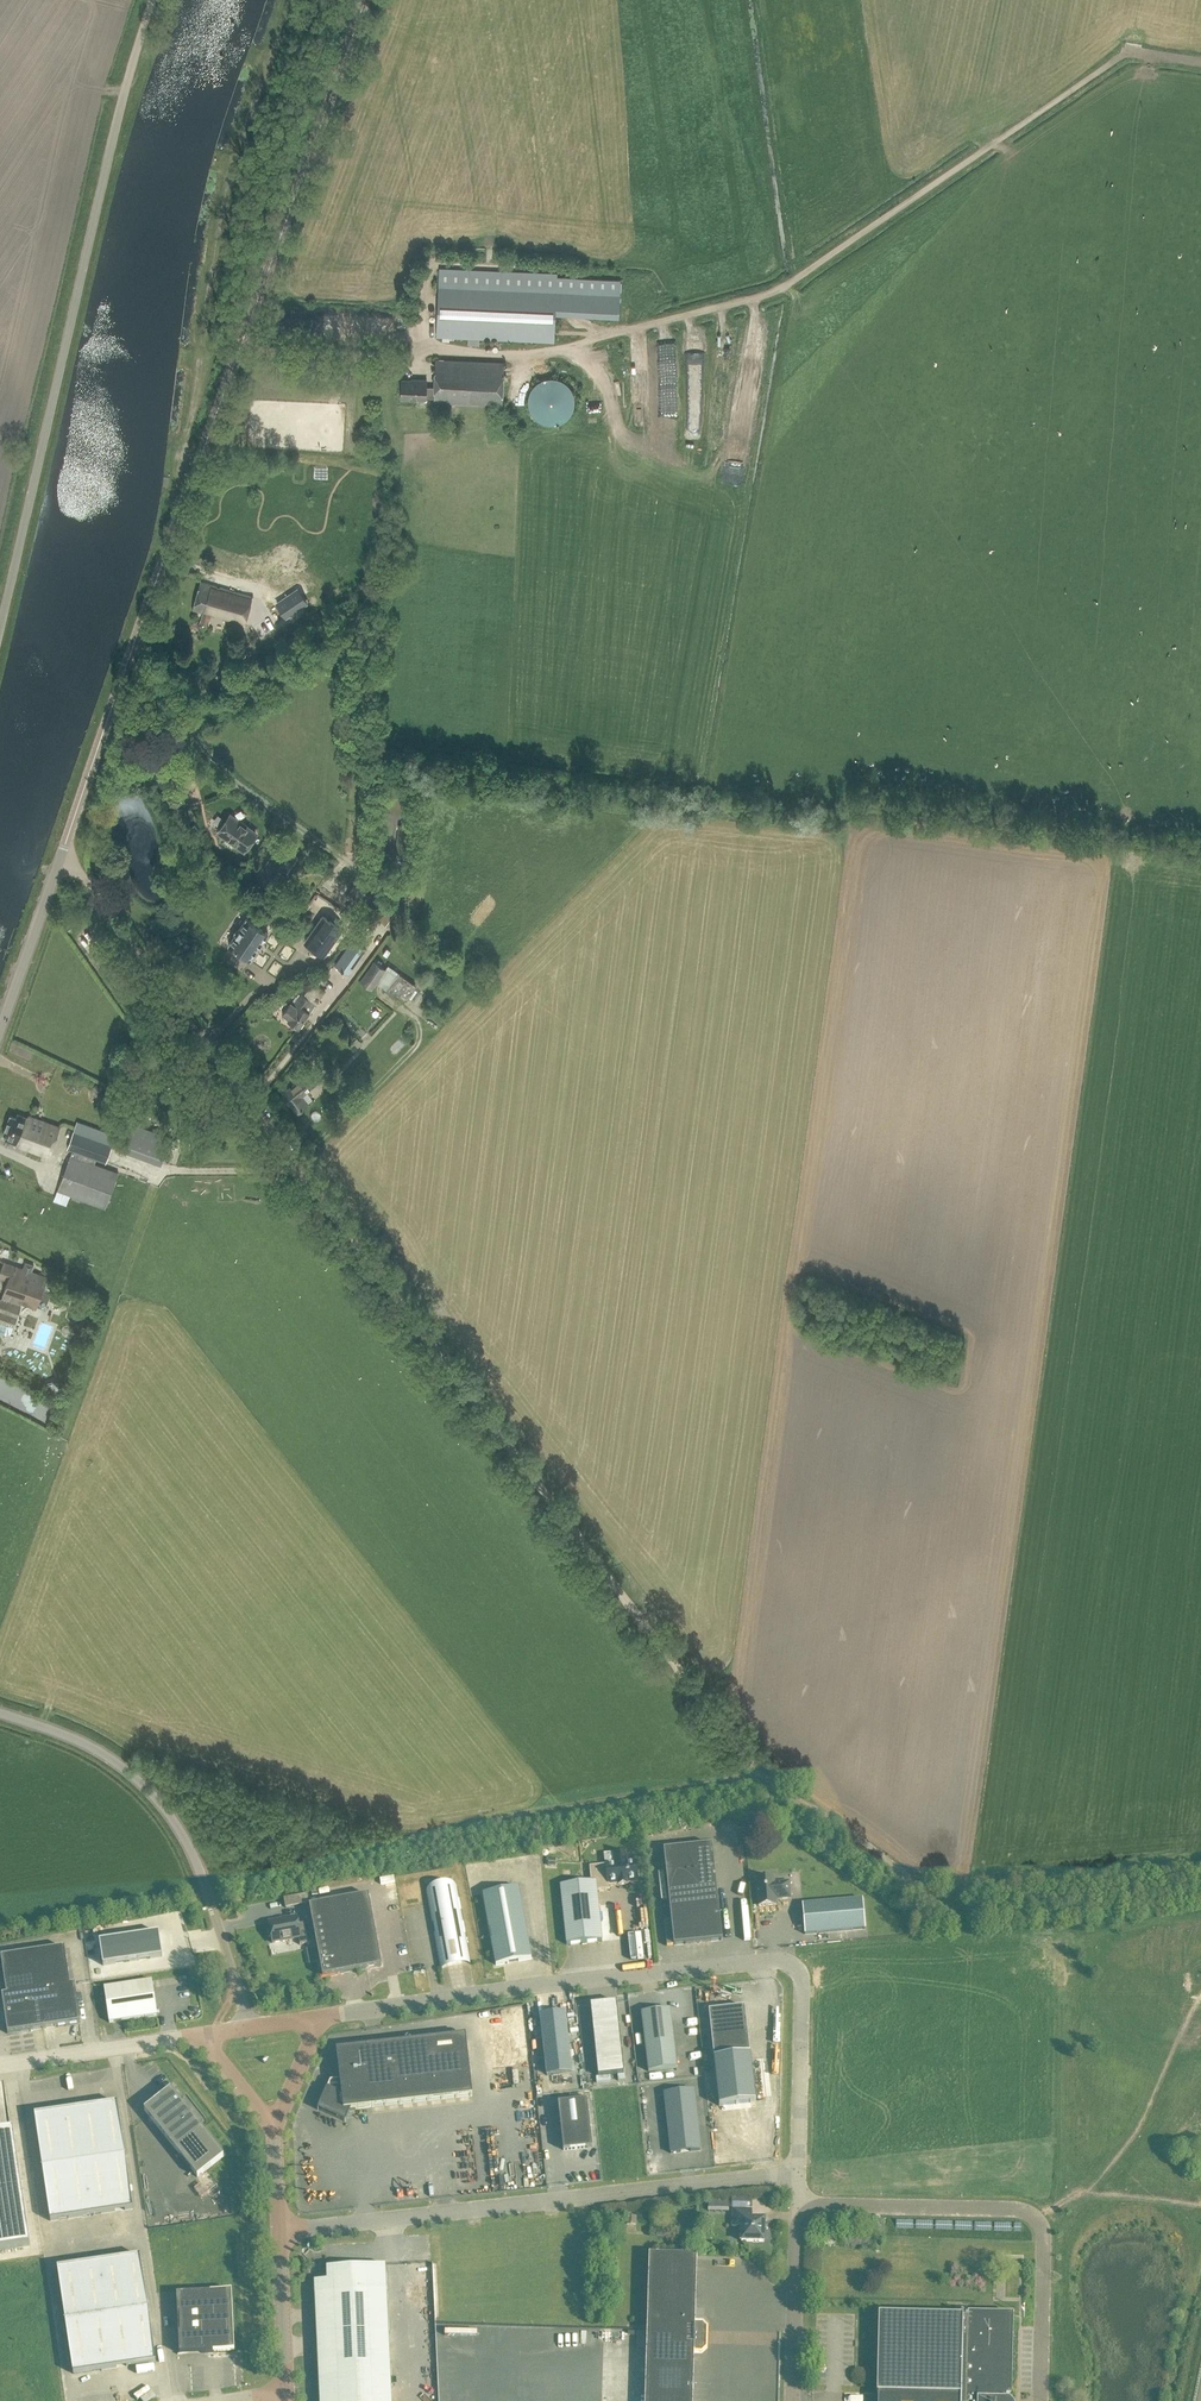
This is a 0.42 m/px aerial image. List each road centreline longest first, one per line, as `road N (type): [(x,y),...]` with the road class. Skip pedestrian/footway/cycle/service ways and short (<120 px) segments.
road 1 (track): [(971,1937),(877,1854),(760,1776),(254,1109)]
road 2 (track): [(241,348),(525,354),(762,294),(1122,53),(1200,61)]
road 3 (unclassified): [(60,860),(364,0)]
road 4 (unclassified): [(796,2174),(802,1986),(786,1964),(526,1986),(322,2018)]
road 5 (unclassified): [(0,627),(153,0)]
road 6 (track): [(204,1877),(760,1776)]
road 7 (unclassified): [(280,2233),(796,2174)]
road 8 (unclassified): [(248,2029),(204,1877),(152,1794),(104,1754),(0,1713)]
road 9 (unclassified): [(1040,2400),(1043,2240),(1036,2221),(1010,2212),(807,2214)]
road 10 (unclassified): [(254,1109),(80,870),(60,860)]
road 11 (unclassified): [(200,2037),(0,2067)]
road 12 (unclassified): [(793,2400),(796,2241),(807,2214)]
road 13 (unclassified): [(0,1031),(60,860)]
road 14 (unclassified): [(287,2394),(280,2233)]
road 15 (unclassified): [(275,2130),(322,2018)]

